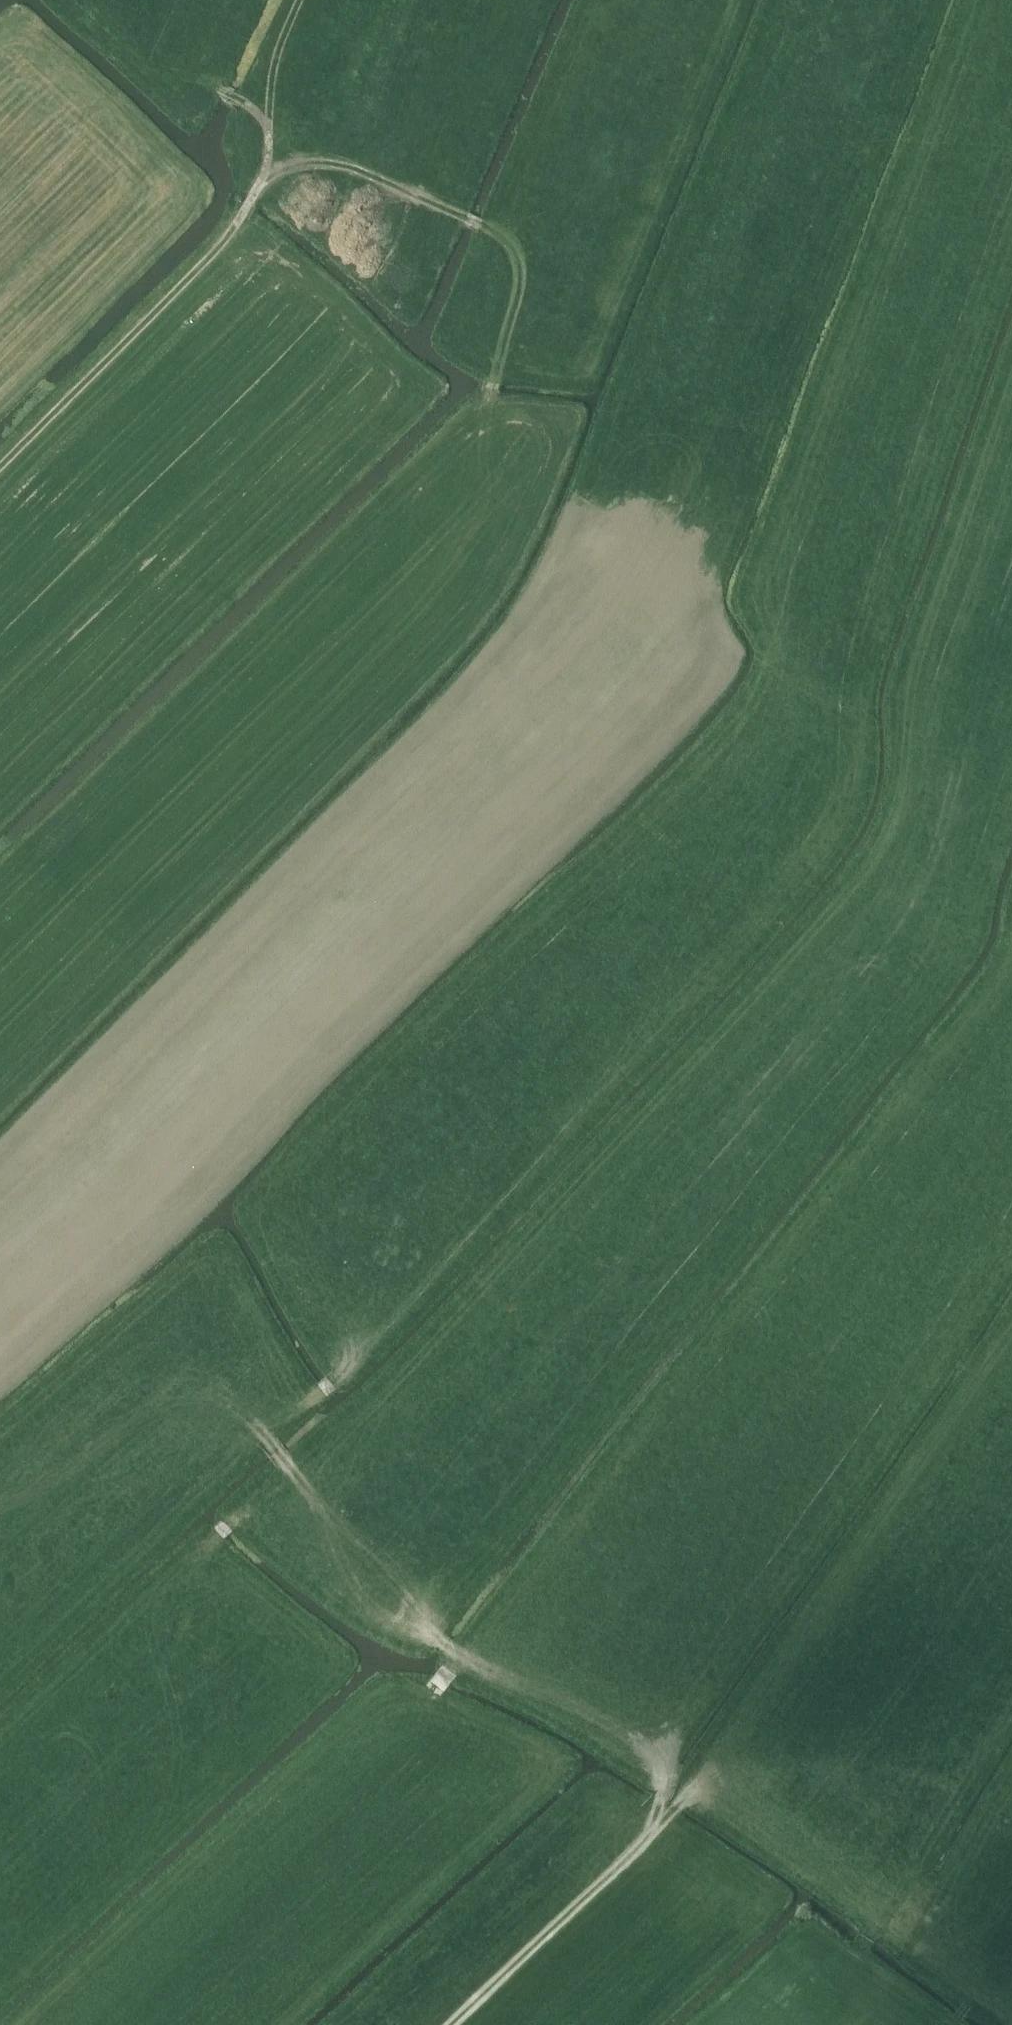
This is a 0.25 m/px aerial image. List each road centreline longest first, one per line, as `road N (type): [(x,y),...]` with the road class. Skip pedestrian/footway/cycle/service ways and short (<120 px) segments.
road 1 (track): [(0,458),(244,214),(267,176),(265,128),(283,31),(298,0)]
road 2 (track): [(445,2024),(694,1790)]

